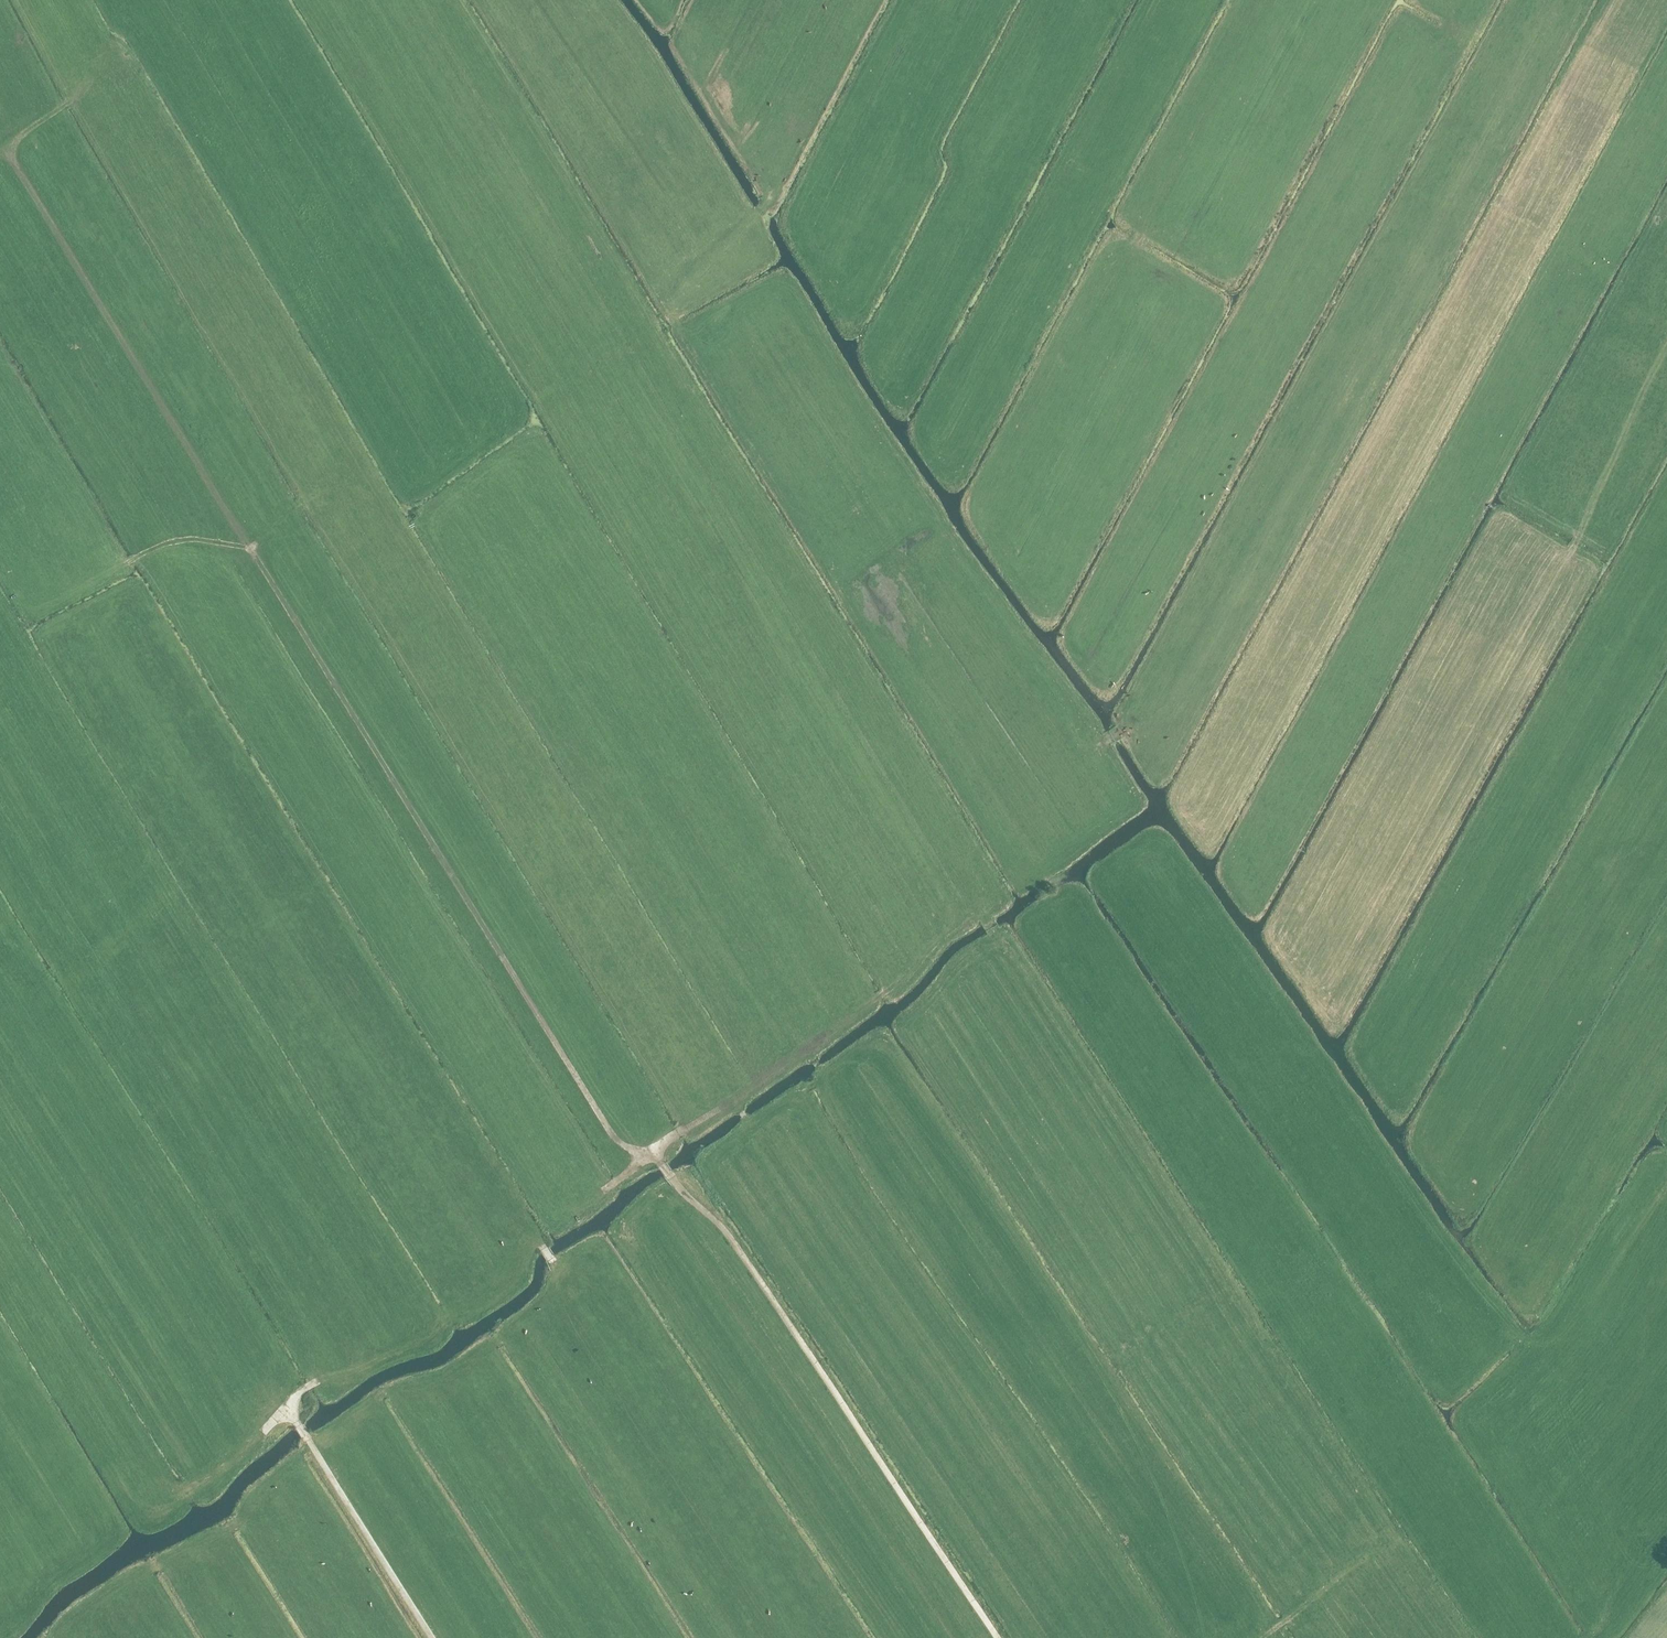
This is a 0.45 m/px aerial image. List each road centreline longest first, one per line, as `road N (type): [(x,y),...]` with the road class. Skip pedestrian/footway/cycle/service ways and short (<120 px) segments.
road 1 (track): [(982,914),(804,1055),(651,1154),(616,1140),(429,835)]
road 2 (track): [(997,1637),(719,1223),(671,1181)]
road 3 (track): [(541,1248),(536,1241),(504,1280),(444,1316),(304,1389),(226,1467),(171,1494)]
road 4 (track): [(434,1637),(296,1421)]

